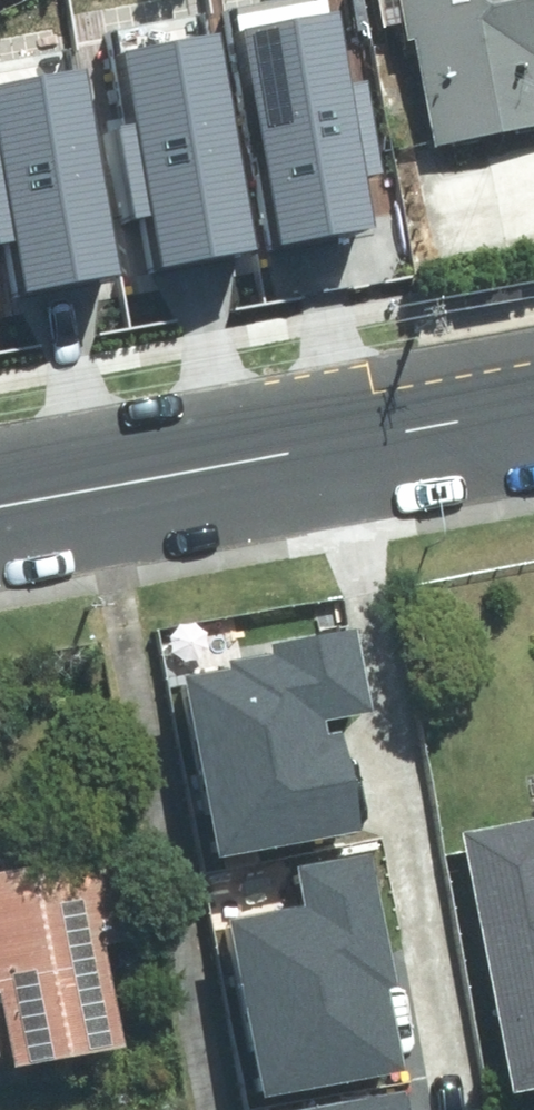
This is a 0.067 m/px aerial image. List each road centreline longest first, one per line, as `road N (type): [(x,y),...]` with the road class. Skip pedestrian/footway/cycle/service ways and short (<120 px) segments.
road 1 (tertiary): [(0,506),(533,407)]

